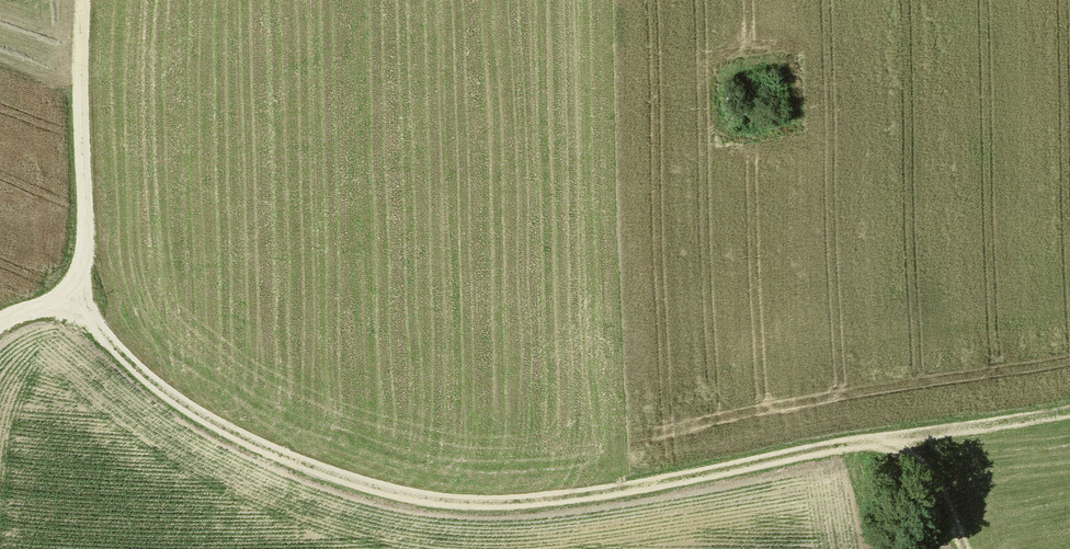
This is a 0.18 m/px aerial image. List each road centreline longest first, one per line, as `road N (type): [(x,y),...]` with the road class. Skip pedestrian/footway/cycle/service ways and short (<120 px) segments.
road 1 (track): [(72,290),(107,341),(212,426),(349,484),(415,499),(491,506),(578,498),(1069,410)]
road 2 (track): [(0,323),(52,305),(72,290),(83,263),(87,0)]
road 3 (track): [(872,440),(912,466),(963,548)]

